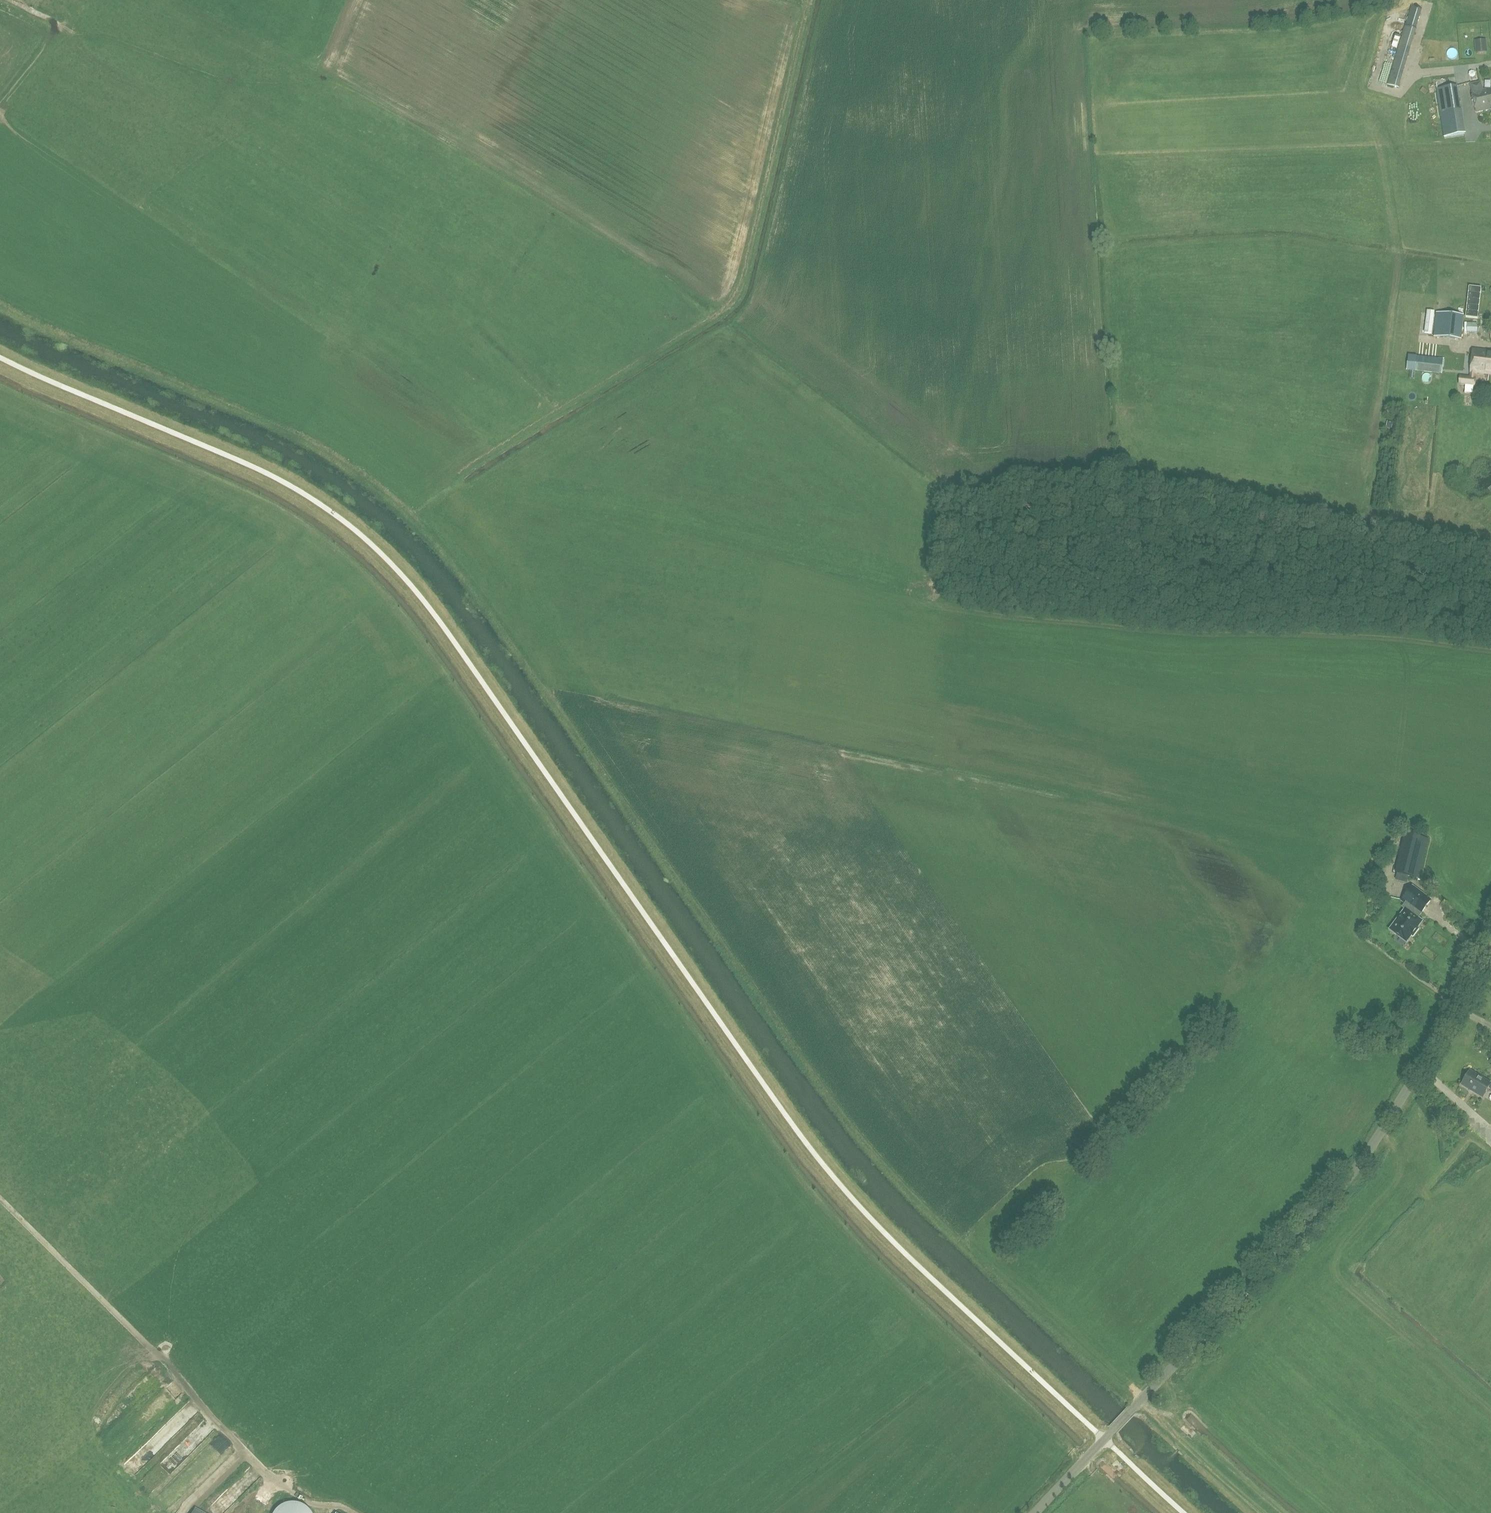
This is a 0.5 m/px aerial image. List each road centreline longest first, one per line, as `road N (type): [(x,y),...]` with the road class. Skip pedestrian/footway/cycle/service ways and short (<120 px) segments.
road 1 (unclassified): [(1036,1512),(1348,1181),(1490,955)]

